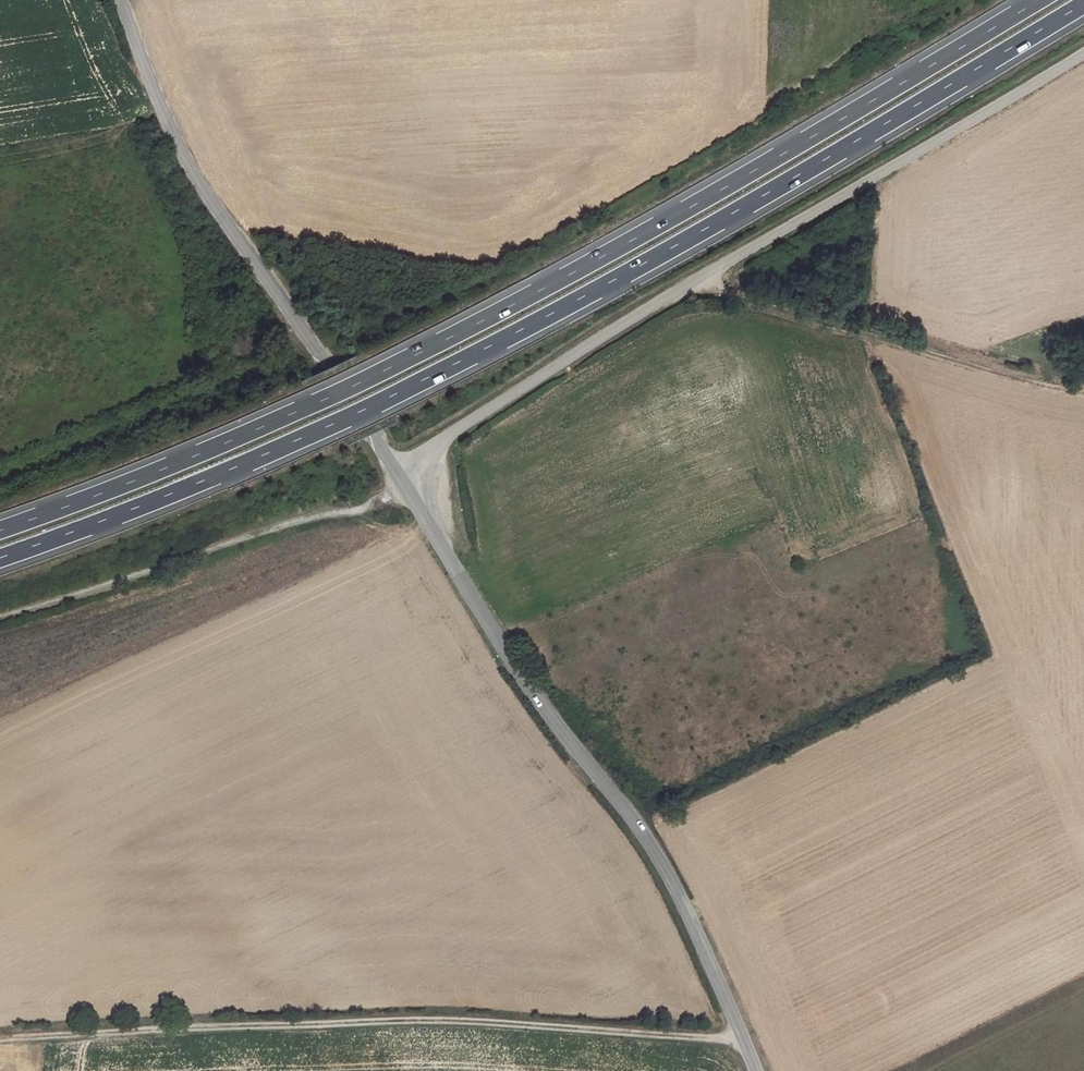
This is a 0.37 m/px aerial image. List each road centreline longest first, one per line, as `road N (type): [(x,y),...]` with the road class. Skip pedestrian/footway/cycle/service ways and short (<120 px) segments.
road 1 (trunk): [(0,558),(254,461),(456,365),(1083,5)]
road 2 (trunk): [(1041,0),(807,142),(444,342),(162,469),(0,531)]
road 3 (unclassified): [(1083,57),(393,467)]
road 4 (track): [(744,1039),(416,1020),(0,1040)]
road 5 (tertiary): [(458,577),(675,887),(757,1070)]
road 6 (unclassified): [(393,467),(194,172),(120,0)]
road 7 (track): [(404,487),(357,509),(225,540),(0,614)]
road 8 (track): [(696,286),(1083,395)]
road 9 (unclassified): [(458,577),(393,467)]

